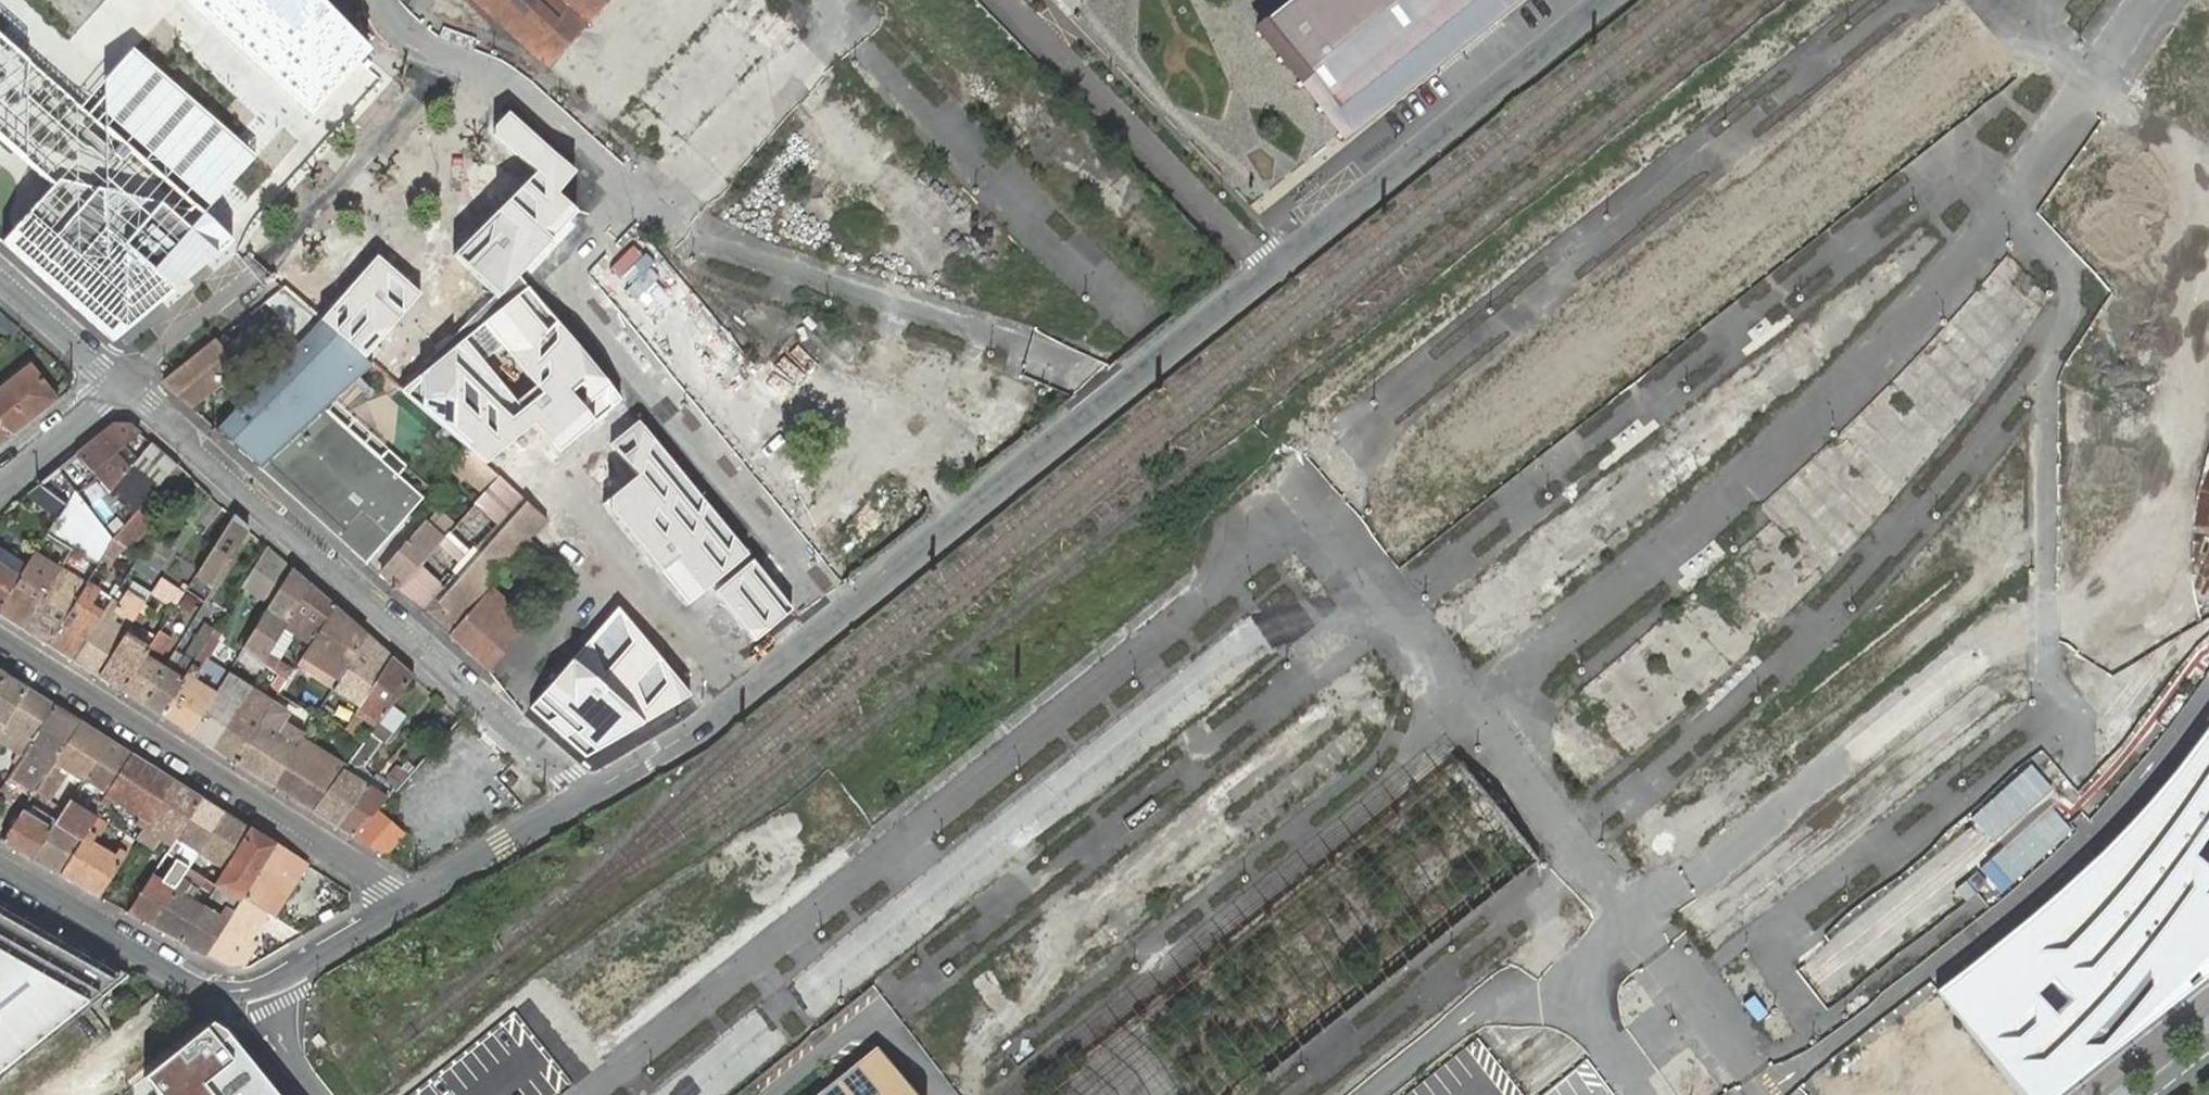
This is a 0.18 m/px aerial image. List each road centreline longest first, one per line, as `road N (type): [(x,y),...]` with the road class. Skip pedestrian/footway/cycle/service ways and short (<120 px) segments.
road 1 (unknown): [(1388,601),(1960,156),(2083,294),(2023,387),(1850,594),(1767,674),(1567,837)]
road 2 (residential): [(1295,479),(1247,522),(1246,561),(1201,604),(588,1094)]
road 3 (residential): [(2106,74),(1943,283),(1746,491),(1470,710)]
road 4 (unknown): [(1762,1094),(1279,458)]
road 5 (residential): [(582,797),(570,775),(120,386)]
road 6 (residential): [(835,623),(1277,262)]
road 7 (residential): [(835,623),(554,278),(630,184)]
road 8 (residential): [(1086,368),(695,241),(630,184)]
road 9 (residential): [(398,904),(387,885),(0,643)]
road 10 (residential): [(120,386),(258,267),(451,57)]
road 11 (residential): [(1138,329),(1045,242),(826,0)]
road 12 (unknown): [(2080,791),(2084,732),(2048,687),(2045,354)]
road 13 (residential): [(1277,262),(1605,0)]
road 14 (residential): [(1277,262),(1026,0)]
road 15 (residential): [(0,874),(199,987),(231,994),(281,980)]
road 16 (residential): [(582,797),(695,731),(835,623)]
road 17 (residential): [(630,184),(514,82),(451,57)]
road 18 (residential): [(936,1094),(886,1029),(870,1024),(771,1094)]
road 19 (residential): [(398,904),(582,797)]
road 20 (residential): [(0,280),(120,386)]
road 21 (residential): [(0,483),(120,386)]
road 22 (residential): [(281,980),(398,904)]
road 23 (residential): [(318,1094),(289,1059),(281,980)]

